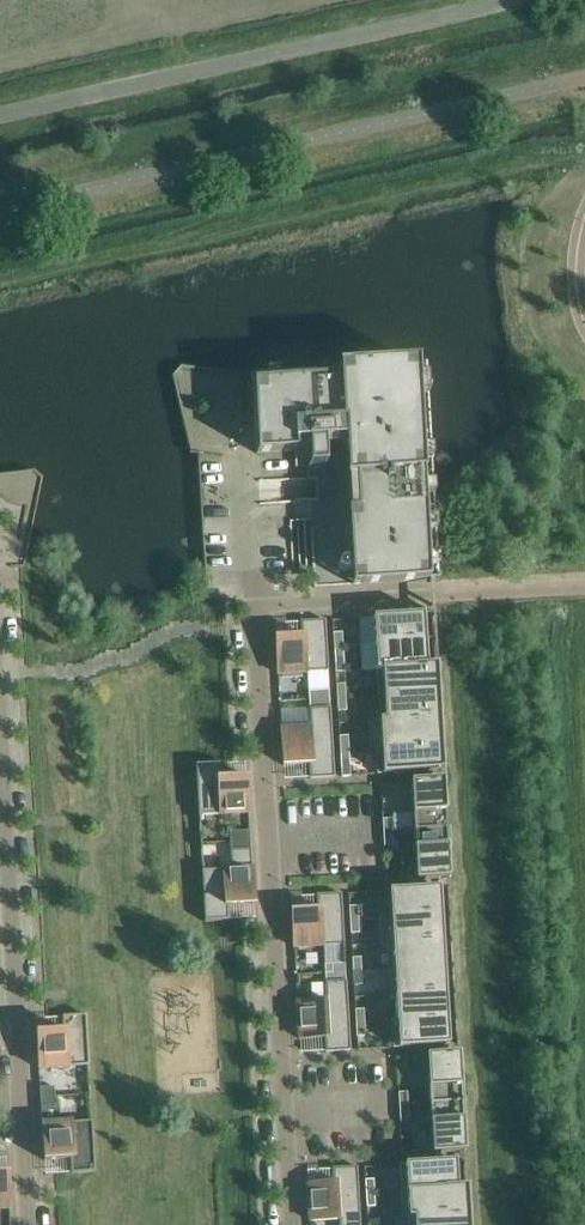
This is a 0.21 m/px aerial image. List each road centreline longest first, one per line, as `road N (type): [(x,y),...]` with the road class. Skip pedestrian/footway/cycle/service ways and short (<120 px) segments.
road 1 (residential): [(255,607),(290,1224)]
road 2 (residential): [(32,1224),(1,668)]
road 3 (unclassified): [(0,115),(506,0)]
road 4 (unclassified): [(255,607),(419,597)]
road 5 (residential): [(239,462),(243,568),(255,607)]

